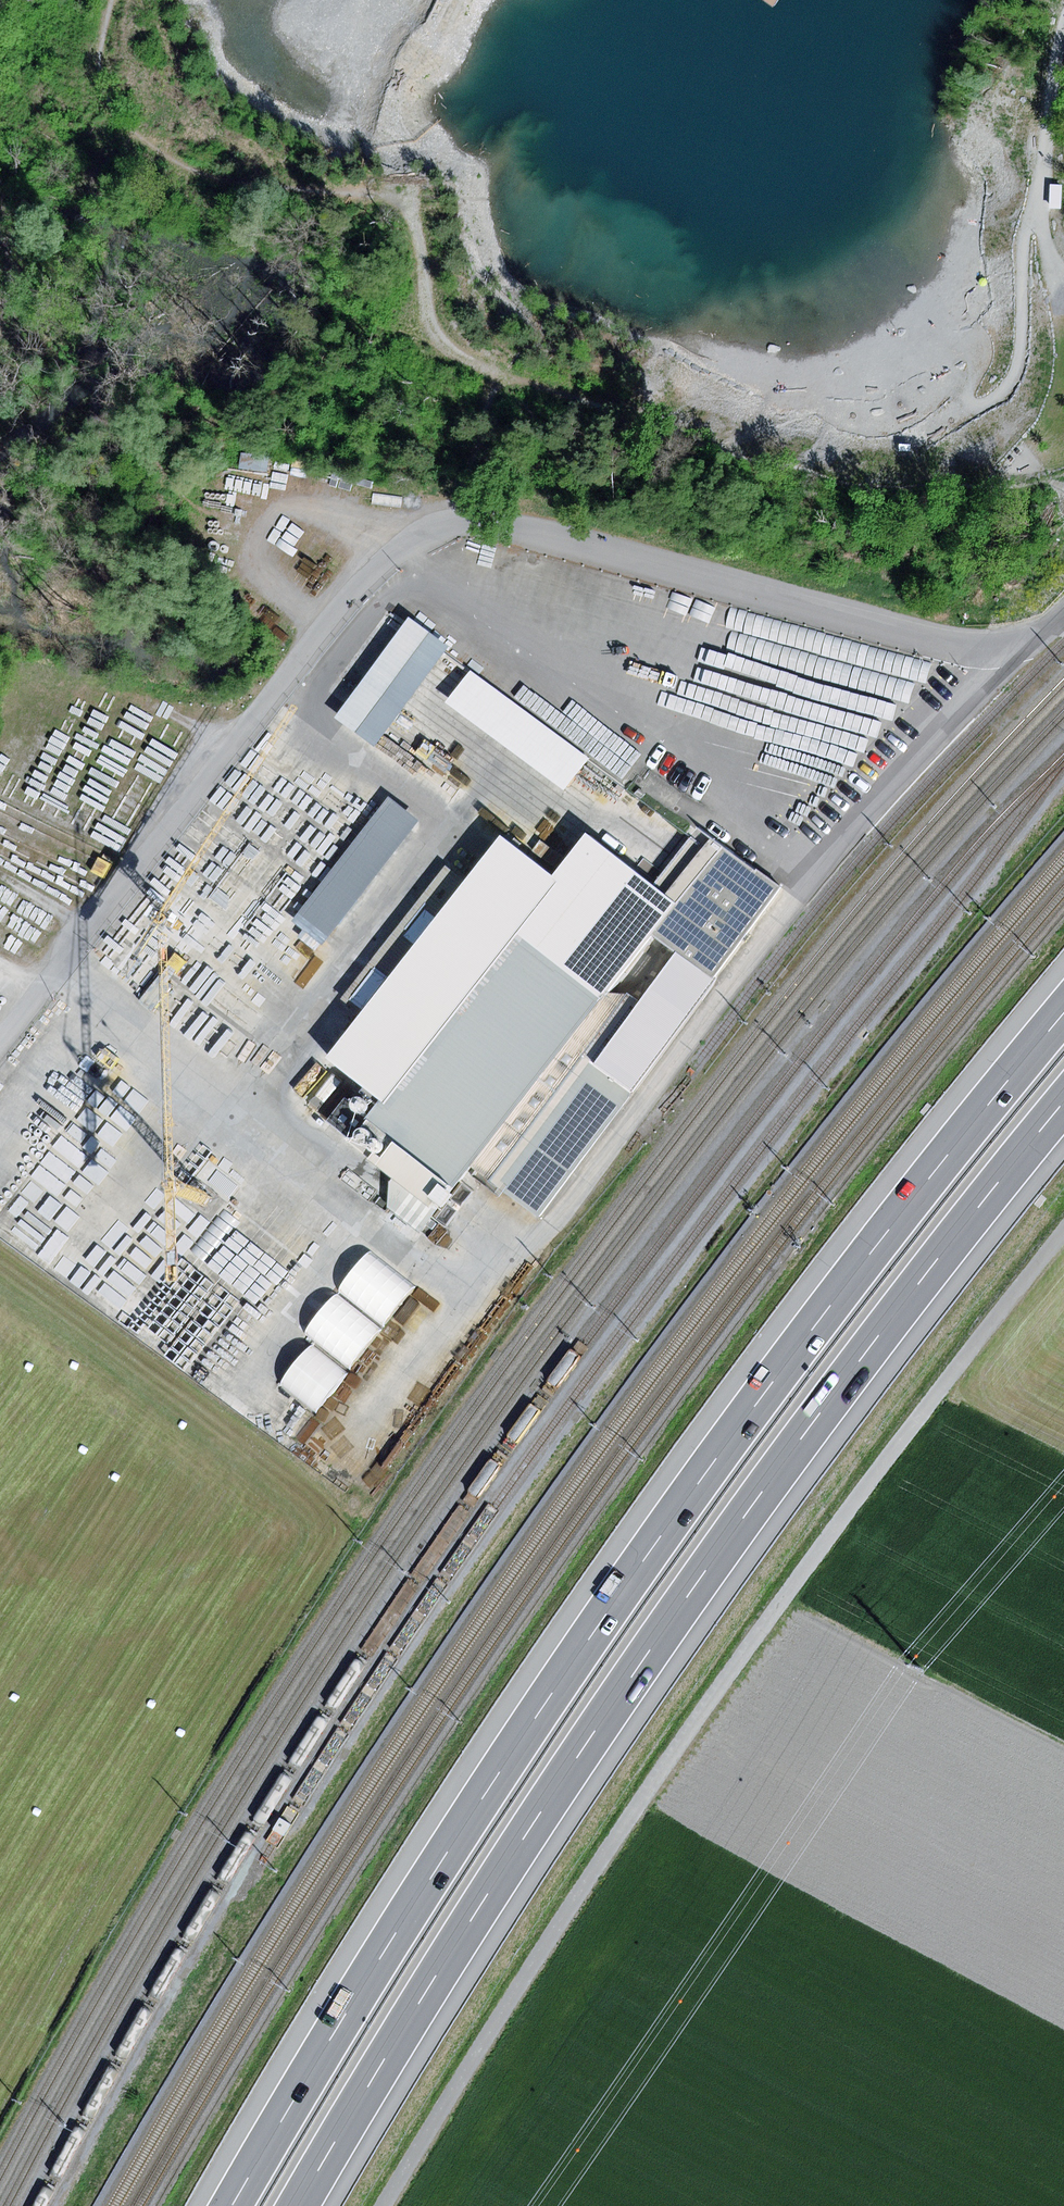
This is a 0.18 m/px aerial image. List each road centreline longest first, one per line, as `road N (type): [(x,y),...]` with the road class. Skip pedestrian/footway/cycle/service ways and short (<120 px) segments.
road 1 (motorway): [(1063,1014),(834,1301),(642,1563),(488,1789),(233,2205)]
road 2 (motorway): [(298,2205),(533,1821),(691,1592),(887,1322),(1063,1100)]
road 3 (unclassified): [(0,1037),(348,599),(421,534),(456,522),(496,523),(957,646),(1028,641),(1063,611)]
road 4 (track): [(1063,1233),(859,1492),(518,1986),(385,2205)]
road 5 (track): [(112,0),(100,59),(130,113),(206,173),(380,200),(403,214),(421,246),(428,313),(443,342),(496,374)]
road 6 (track): [(1004,226),(958,293),(911,334),(779,402),(713,422),(657,421),(496,374)]
road 7 (track): [(1004,226),(1033,162),(1063,38)]

